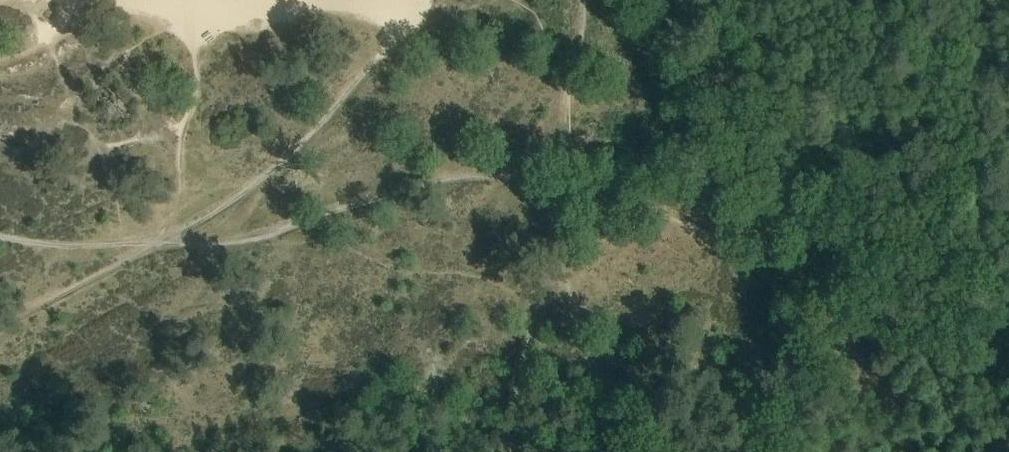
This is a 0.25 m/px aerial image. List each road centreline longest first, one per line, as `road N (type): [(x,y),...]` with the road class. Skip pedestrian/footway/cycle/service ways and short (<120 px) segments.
road 1 (track): [(585,0),(566,111),(556,242),(565,294),(628,451)]

